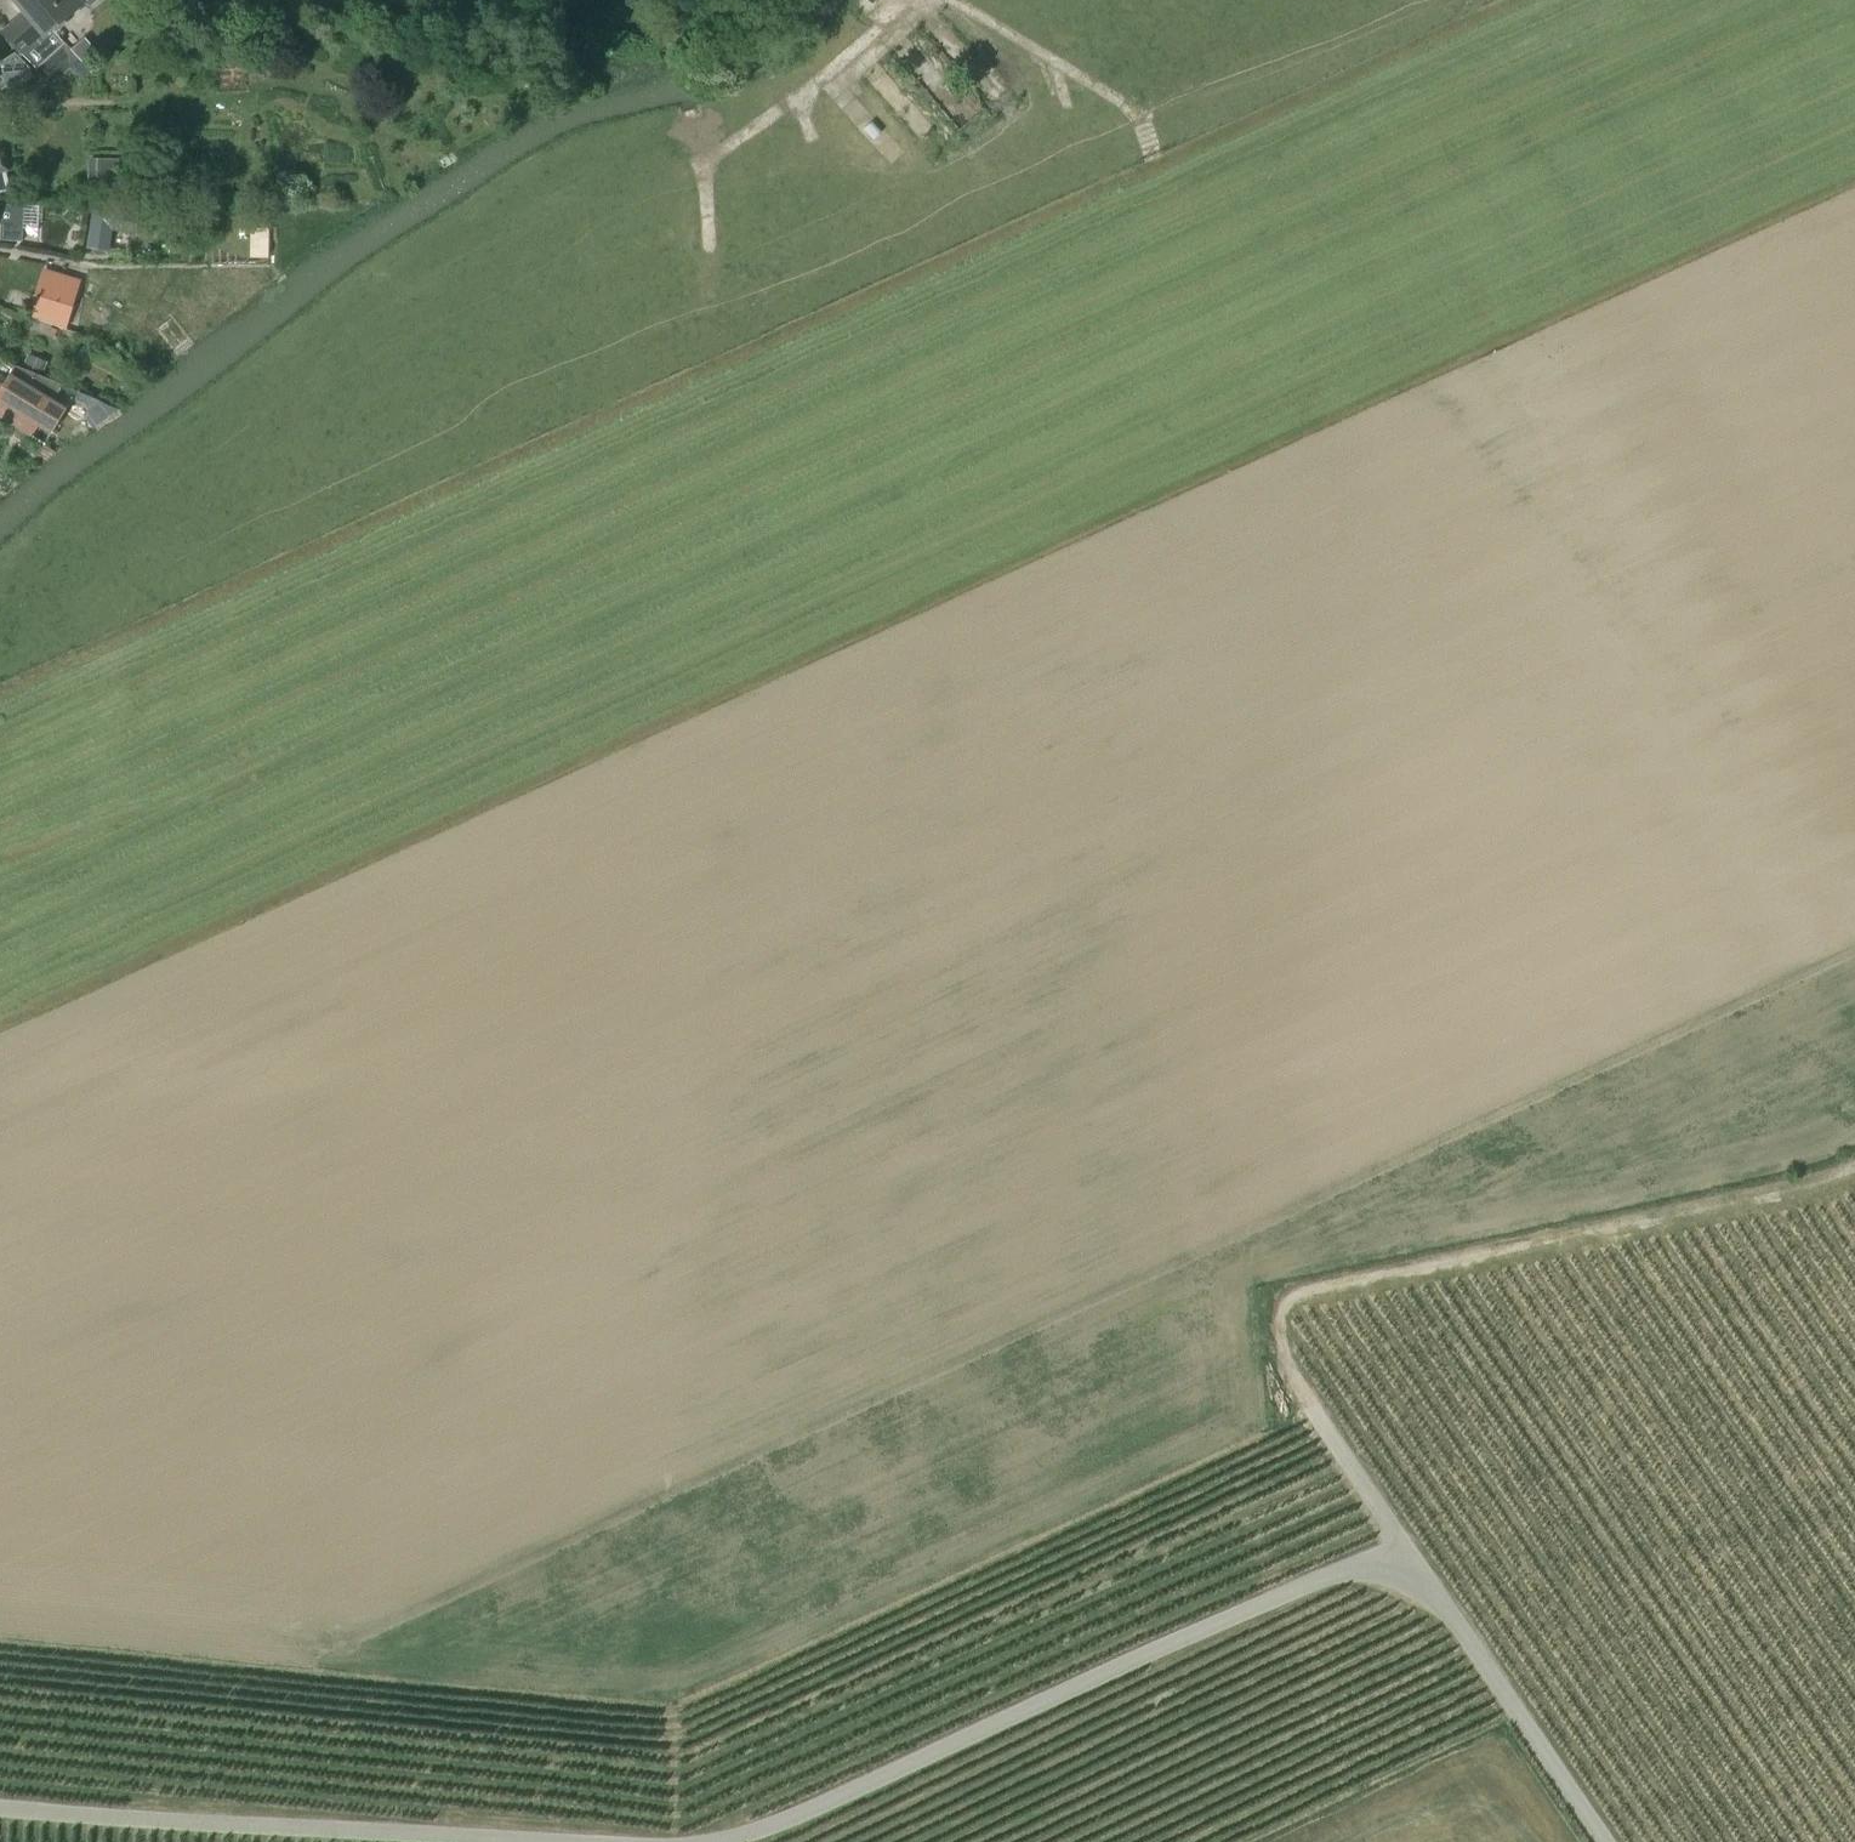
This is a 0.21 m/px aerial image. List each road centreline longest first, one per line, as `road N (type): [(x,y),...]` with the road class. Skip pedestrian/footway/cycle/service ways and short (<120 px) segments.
road 1 (track): [(1603,1841),(1406,1553),(1215,1622),(767,1823),(698,1841)]
road 2 (track): [(563,1841),(0,1809)]
road 3 (track): [(1406,1553),(1313,1407)]

